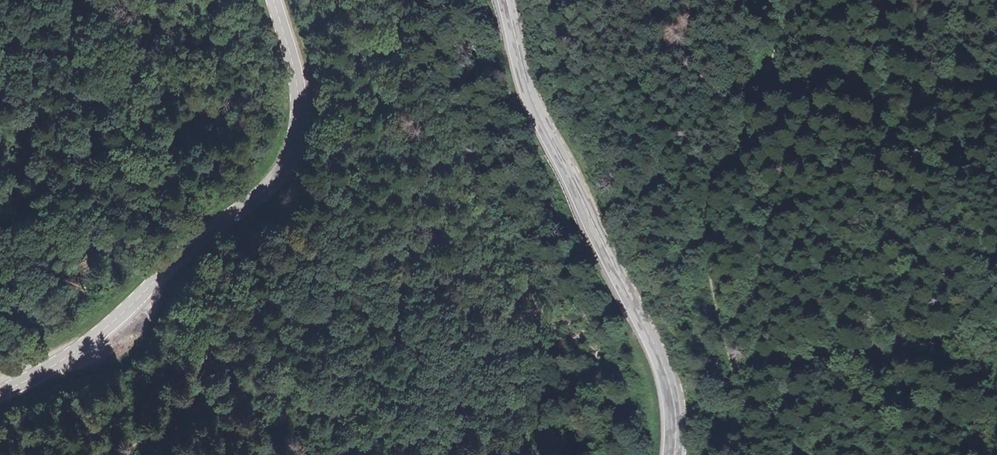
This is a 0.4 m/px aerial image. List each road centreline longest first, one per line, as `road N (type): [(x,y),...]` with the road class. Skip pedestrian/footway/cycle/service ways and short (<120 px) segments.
road 1 (secondary): [(0,394),(61,364),(187,248),(279,181),(303,119),(274,0)]
road 2 (secondary): [(507,0),(540,114),(665,366),(676,454)]
road 3 (track): [(771,71),(723,183),(715,226),(736,393),(718,454)]
road 4 (track): [(111,454),(190,394),(211,350),(213,306),(187,248)]
road 5 (track): [(296,152),(280,384)]

